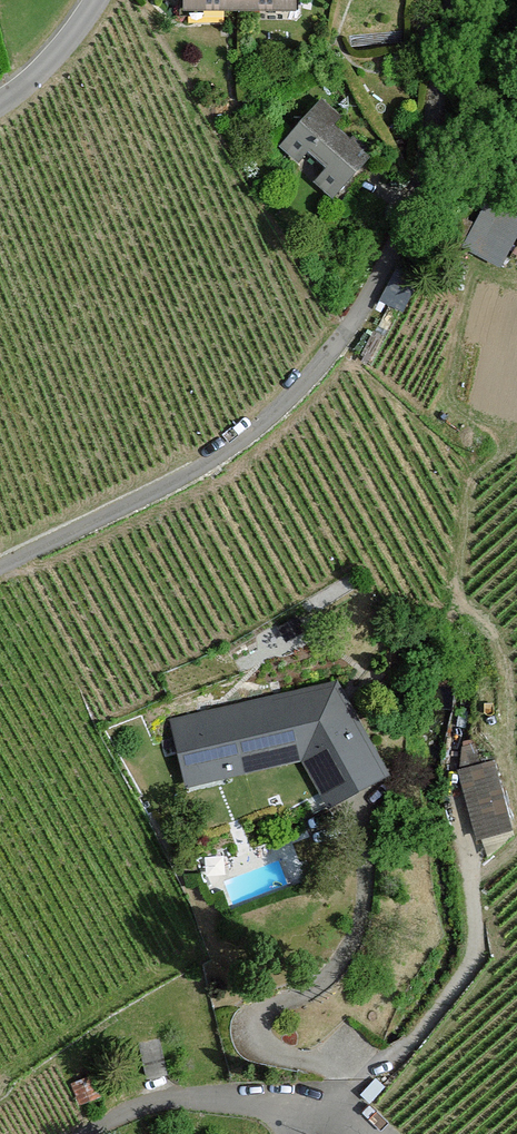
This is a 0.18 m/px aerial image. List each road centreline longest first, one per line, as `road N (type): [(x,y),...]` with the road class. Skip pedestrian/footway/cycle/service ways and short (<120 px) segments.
road 1 (track): [(0,566),(193,471),(248,434),(345,332),(407,216),(429,144),(454,0)]
road 2 (residential): [(465,813),(476,954),(350,1120)]
road 3 (residential): [(350,1120),(247,1097),(191,1098),(147,1103),(88,1133)]
road 4 (residential): [(93,0),(25,89),(0,103)]

